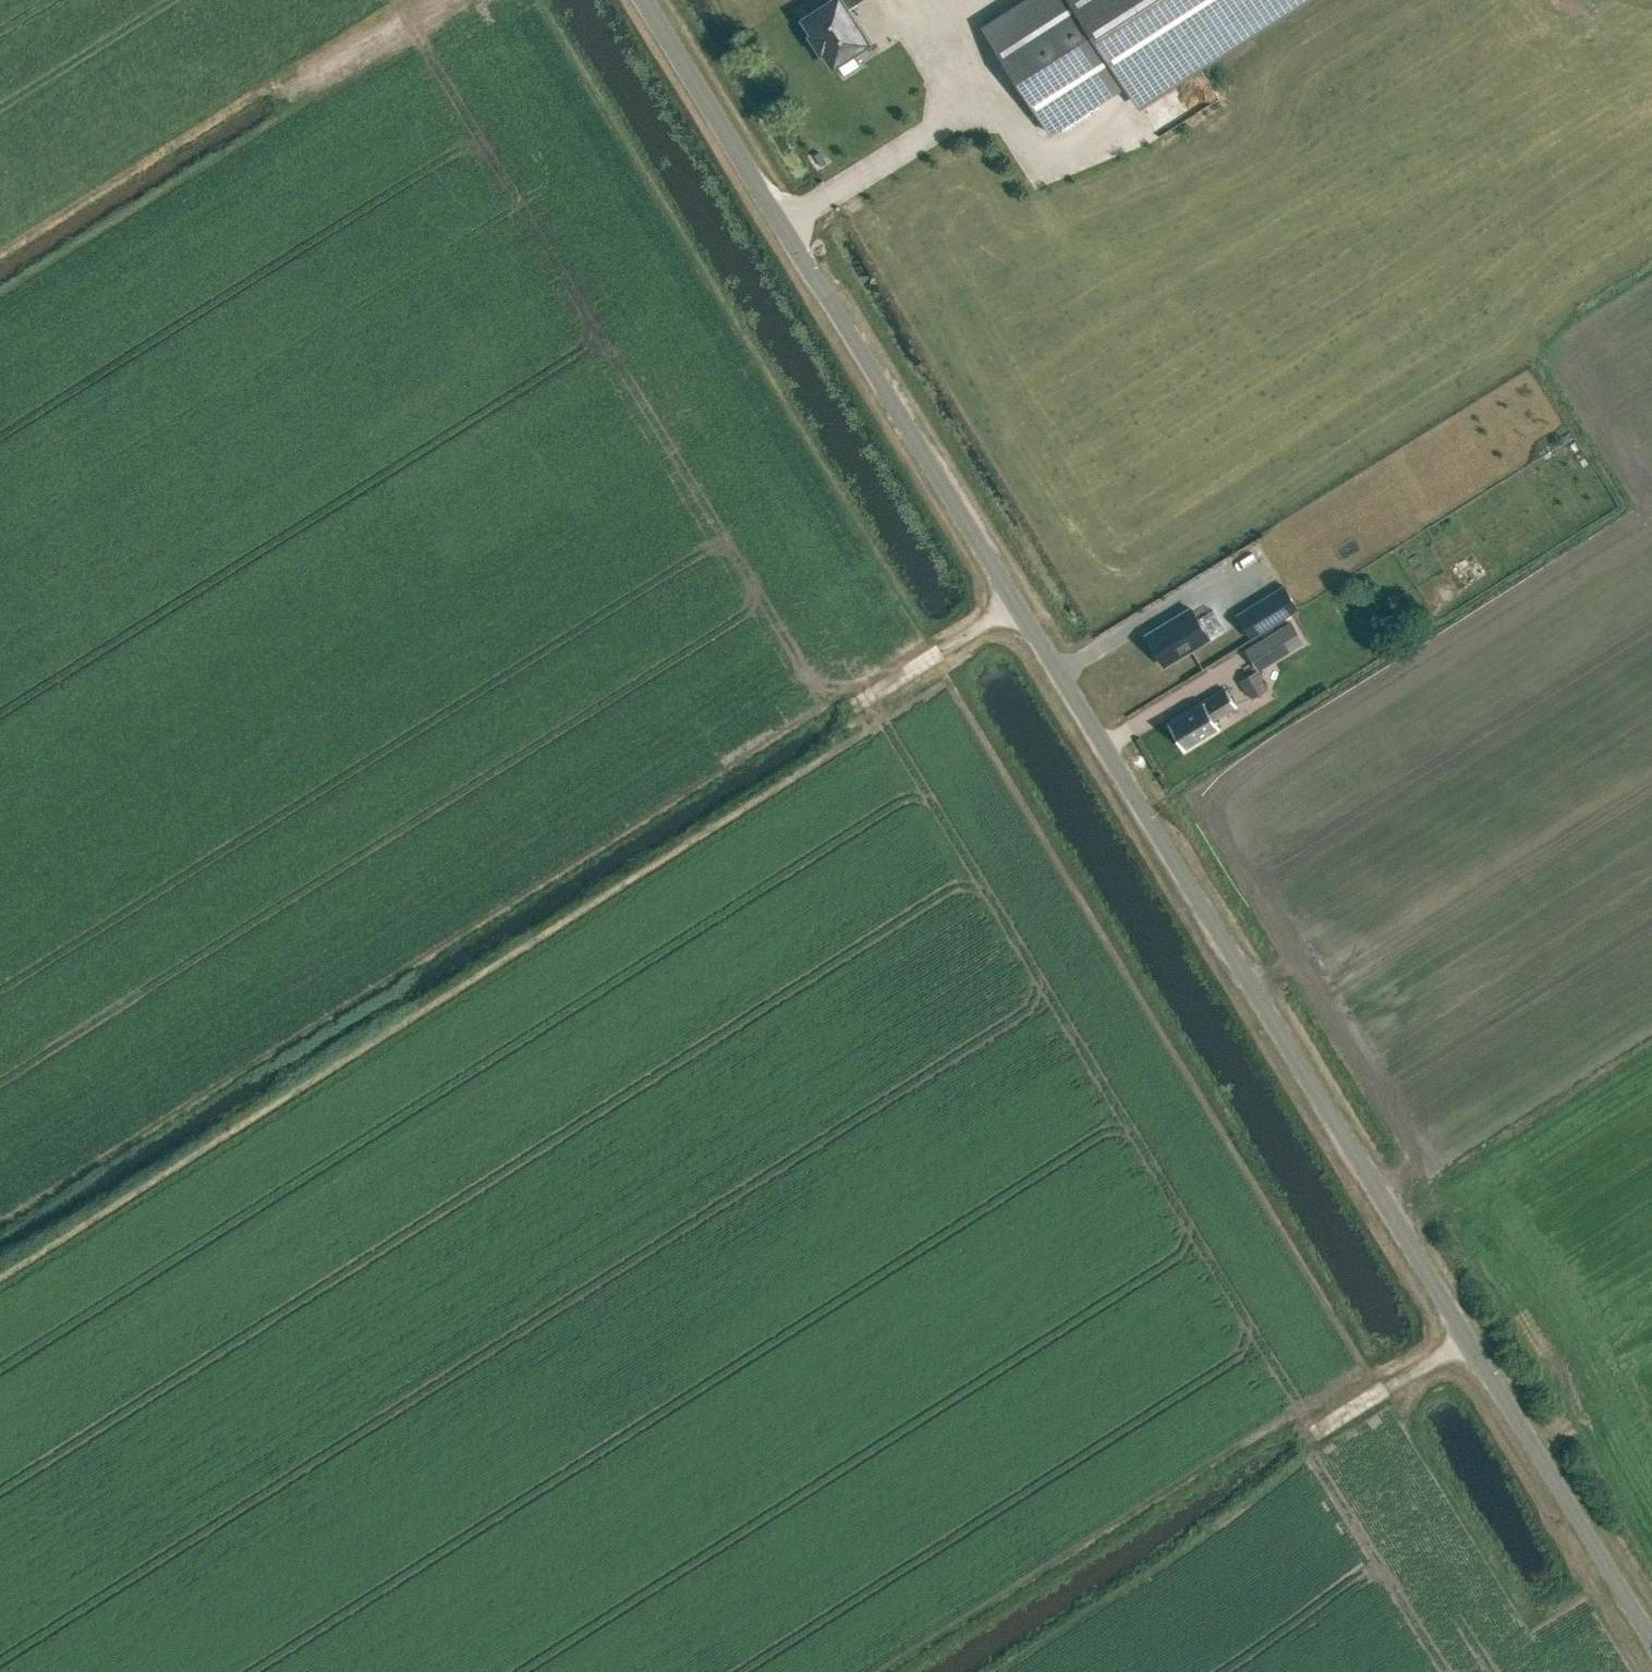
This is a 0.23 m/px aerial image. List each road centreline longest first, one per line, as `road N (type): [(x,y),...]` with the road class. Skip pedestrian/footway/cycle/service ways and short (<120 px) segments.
road 1 (unclassified): [(1651,1637),(645,0)]

